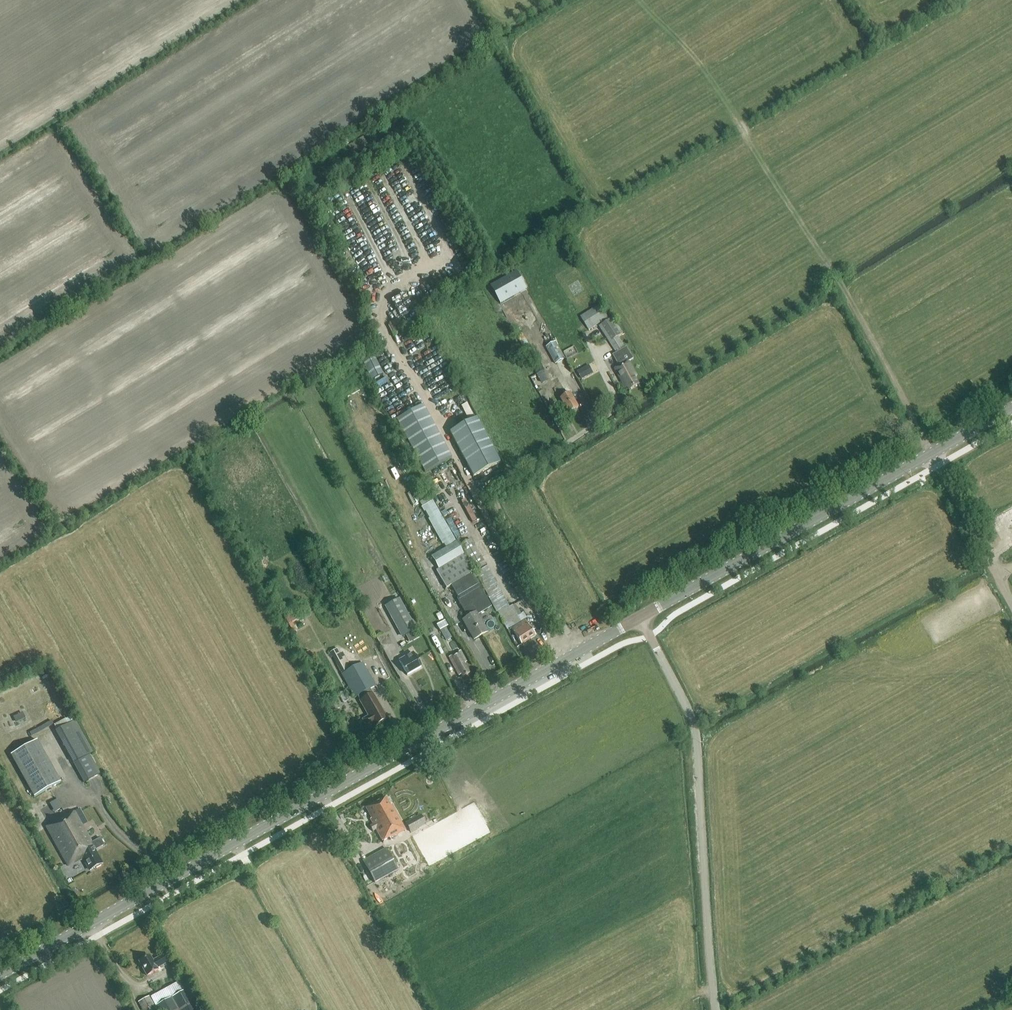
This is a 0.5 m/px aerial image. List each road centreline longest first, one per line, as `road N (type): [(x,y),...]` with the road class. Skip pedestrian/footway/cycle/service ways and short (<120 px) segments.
road 1 (secondary): [(0,975),(641,619)]
road 2 (secondary): [(641,619),(1011,410)]
road 3 (unclassified): [(716,1009),(696,733),(641,619)]
road 4 (track): [(934,455),(1011,601)]

